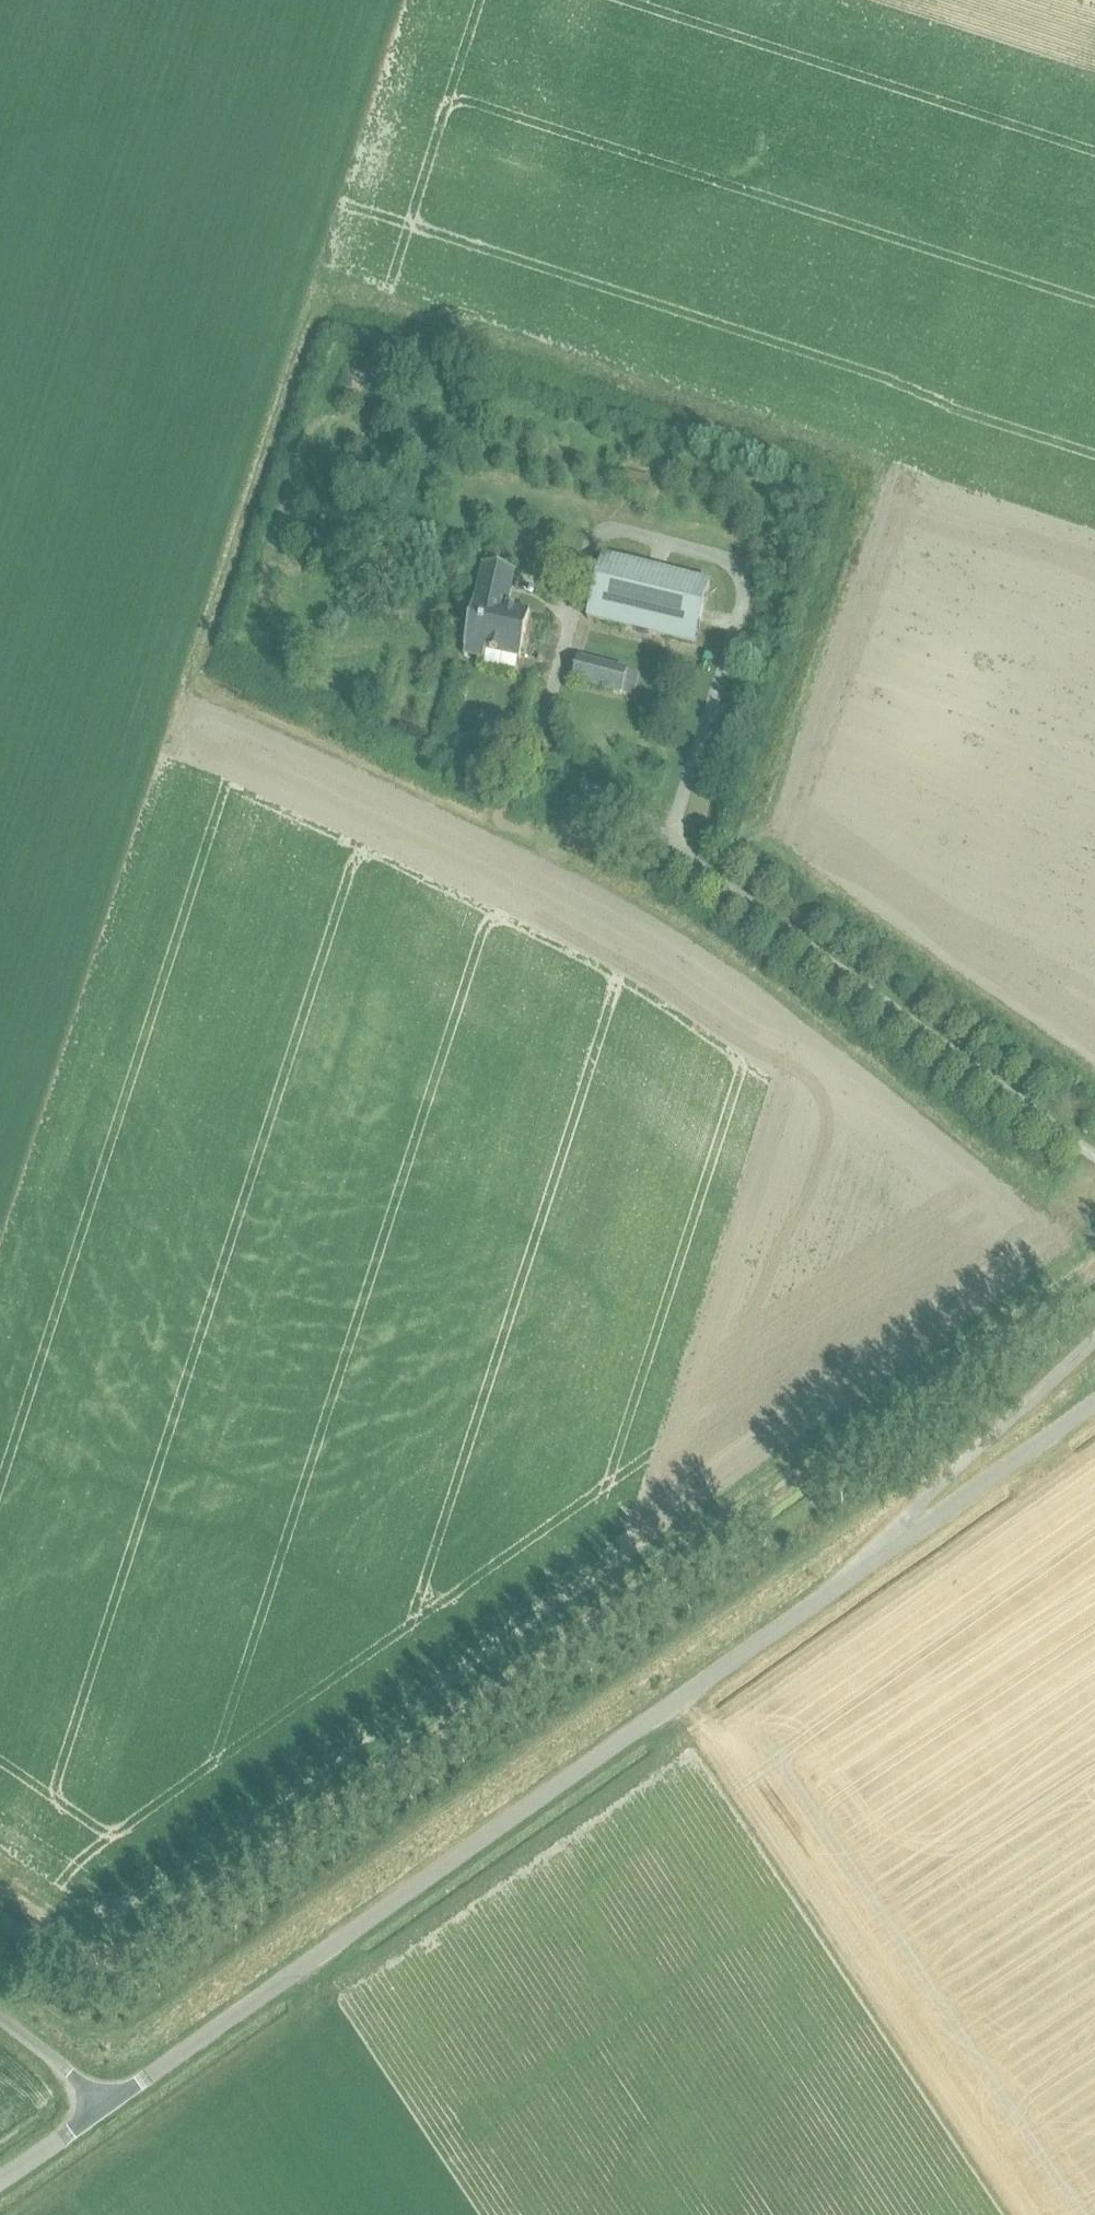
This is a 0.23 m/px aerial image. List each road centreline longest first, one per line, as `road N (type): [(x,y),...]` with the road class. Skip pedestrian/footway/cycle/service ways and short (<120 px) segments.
road 1 (unclassified): [(890,1536),(106,2106)]
road 2 (unclassified): [(1094,1159),(576,776),(551,739),(549,717)]
road 3 (unclassified): [(890,1536),(938,1464),(1094,1332)]
road 4 (unclassified): [(1094,1391),(890,1536)]
road 5 (unclassified): [(106,2106),(0,2018)]
road 6 (unclassified): [(106,2106),(0,2184)]

